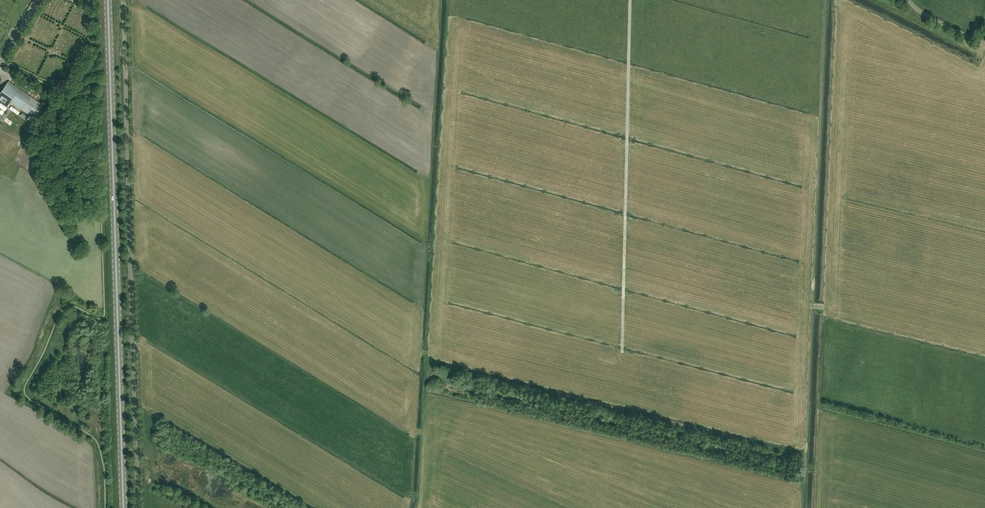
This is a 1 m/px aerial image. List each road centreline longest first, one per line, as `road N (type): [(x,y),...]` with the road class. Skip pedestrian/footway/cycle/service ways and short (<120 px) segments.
road 1 (primary): [(122,507),(106,0)]
road 2 (unclassified): [(140,507),(127,0)]
road 3 (track): [(419,507),(425,382)]

